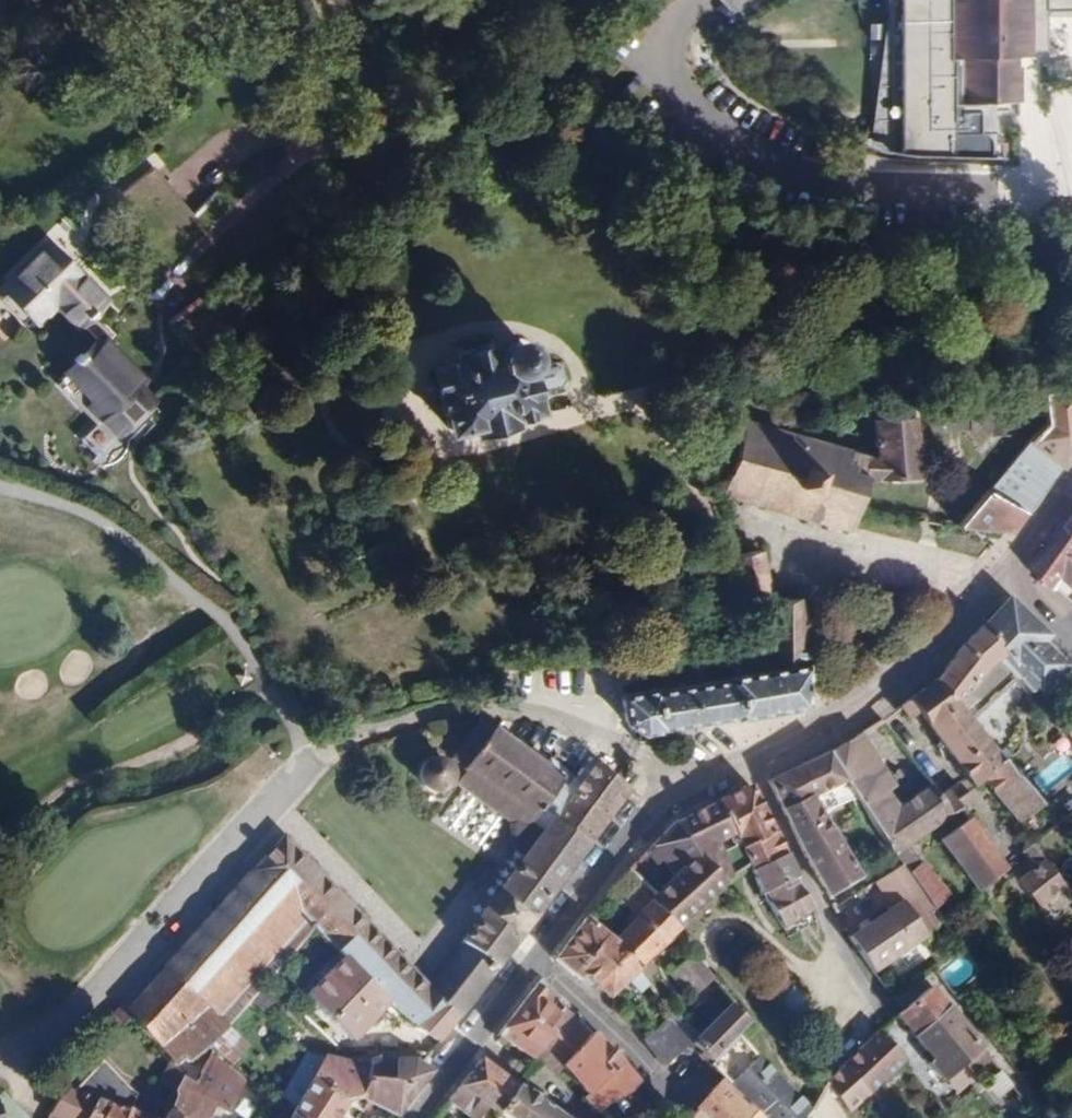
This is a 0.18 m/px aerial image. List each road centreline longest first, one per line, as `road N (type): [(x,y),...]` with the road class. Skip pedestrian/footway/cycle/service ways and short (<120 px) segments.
road 1 (residential): [(1005,576),(904,676),(750,760),(669,785),(415,1117)]
road 2 (track): [(0,1048),(19,1046),(309,764),(355,733),(487,706),(669,785)]
road 3 (track): [(309,764),(220,611),(93,514),(0,482)]

